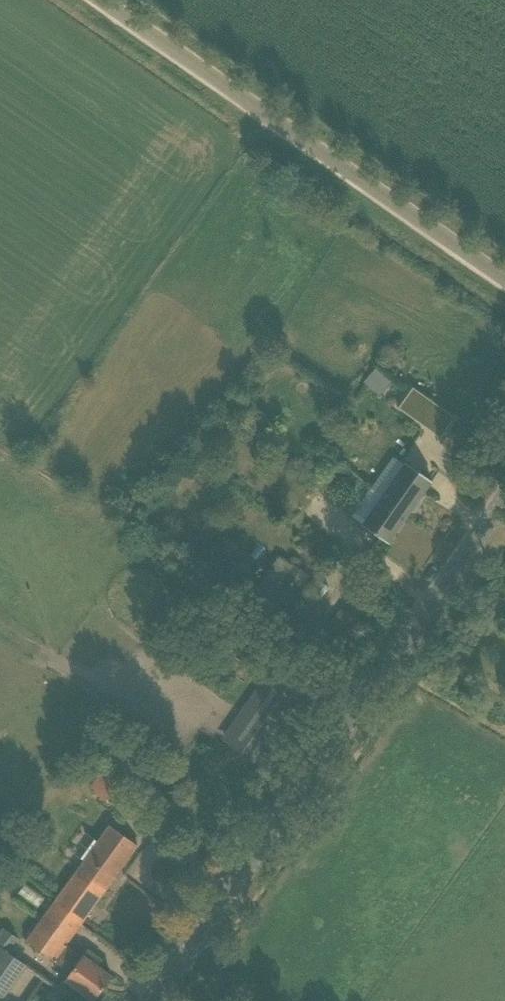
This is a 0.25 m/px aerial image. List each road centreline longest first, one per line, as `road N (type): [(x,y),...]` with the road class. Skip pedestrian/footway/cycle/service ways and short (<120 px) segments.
road 1 (tertiary): [(167,1000),(504,509)]
road 2 (unclassified): [(504,295),(95,0)]

